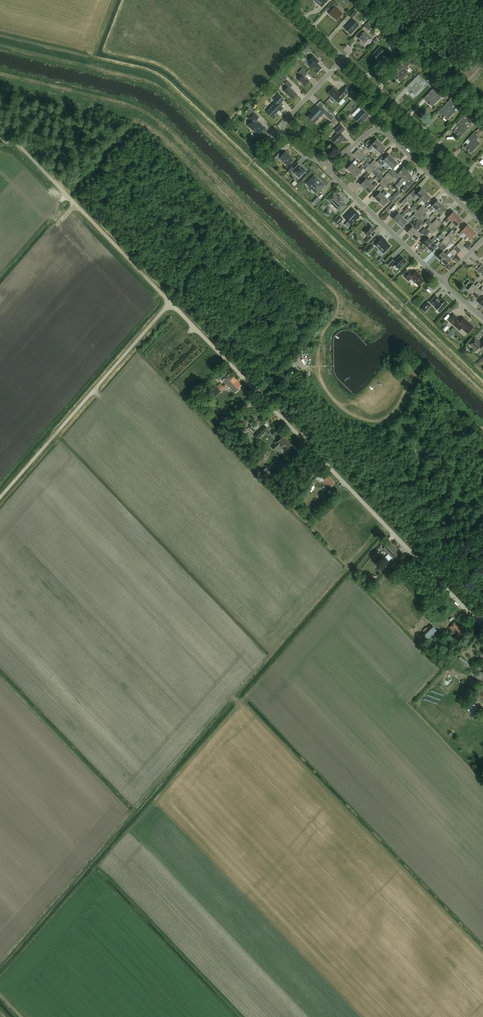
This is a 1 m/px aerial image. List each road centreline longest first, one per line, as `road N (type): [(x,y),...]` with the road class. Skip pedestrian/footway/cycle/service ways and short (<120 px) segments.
road 1 (track): [(482,392),(163,89),(0,45)]
road 2 (unclassified): [(482,618),(243,377)]
road 3 (track): [(20,146),(243,377)]
road 4 (residential): [(482,223),(381,130),(324,167)]
road 5 (residential): [(482,188),(344,59)]
road 6 (residential): [(442,282),(324,167)]

